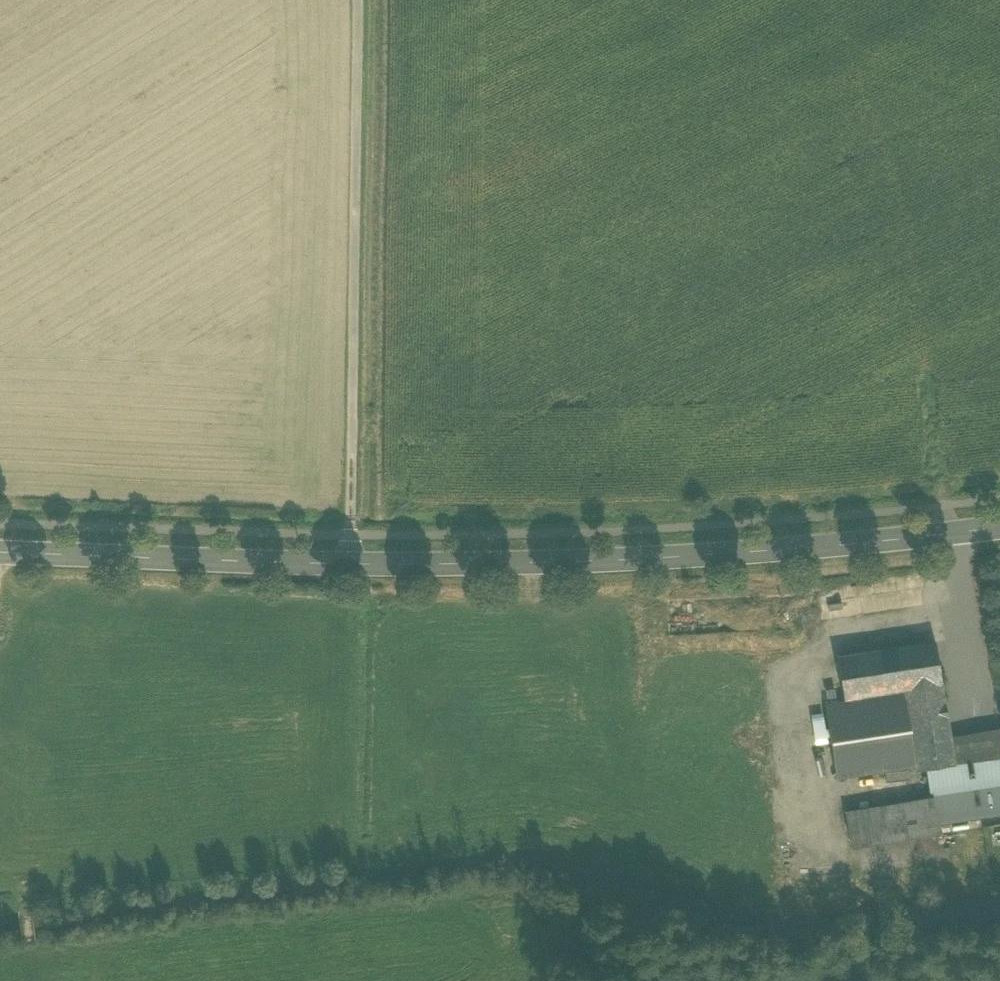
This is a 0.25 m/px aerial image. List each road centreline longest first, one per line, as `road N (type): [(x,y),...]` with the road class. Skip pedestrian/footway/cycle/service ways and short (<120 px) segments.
road 1 (tertiary): [(0,552),(348,563),(630,560),(999,526)]
road 2 (track): [(348,563),(358,0)]
road 3 (track): [(964,600),(943,507),(933,381)]

